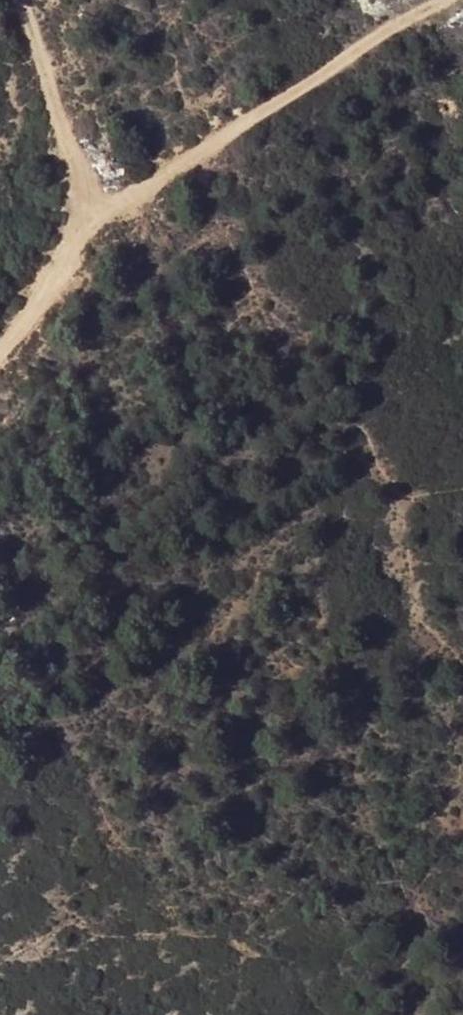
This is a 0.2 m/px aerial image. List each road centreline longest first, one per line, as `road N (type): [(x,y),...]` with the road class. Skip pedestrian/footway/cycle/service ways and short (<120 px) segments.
road 1 (track): [(425,0),(161,170),(86,228)]
road 2 (track): [(29,0),(79,126),(86,228)]
road 3 (track): [(86,228),(0,355)]

